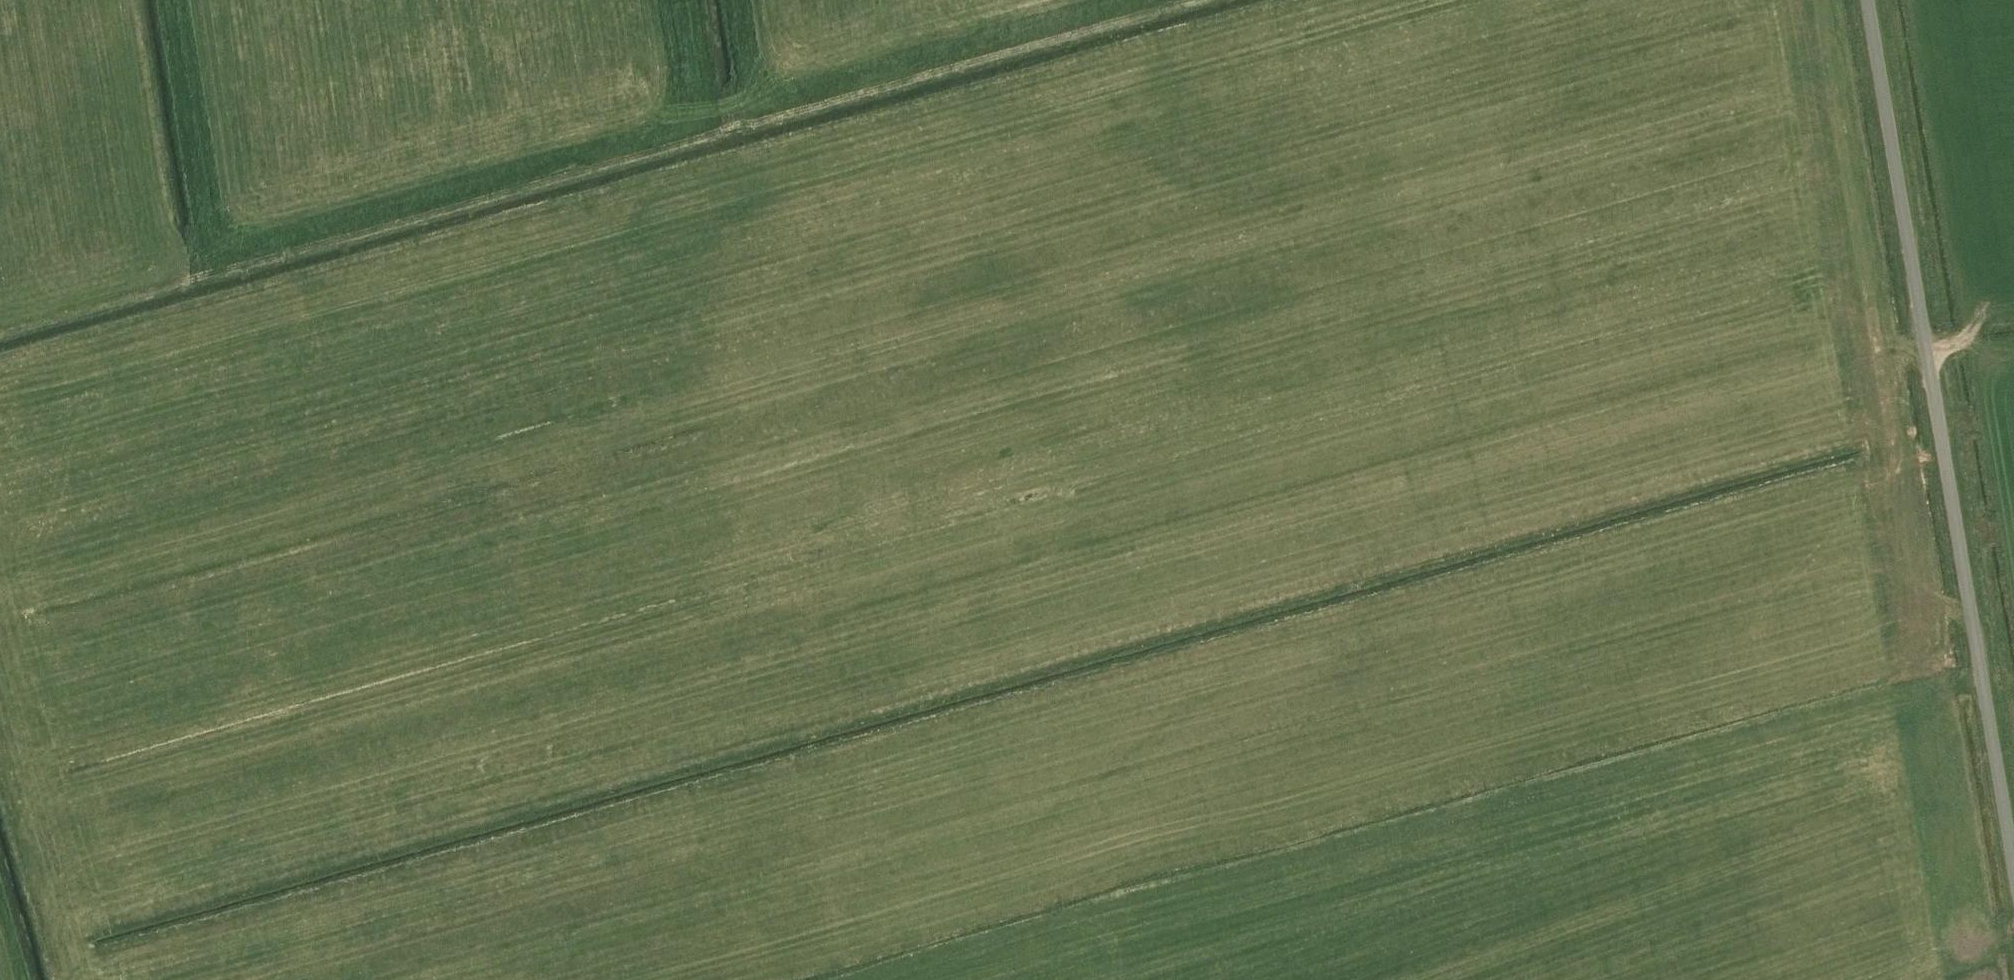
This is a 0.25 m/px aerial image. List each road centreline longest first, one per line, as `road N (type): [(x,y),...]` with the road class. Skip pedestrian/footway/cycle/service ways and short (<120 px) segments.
road 1 (unclassified): [(2013,871),(1862,0)]

